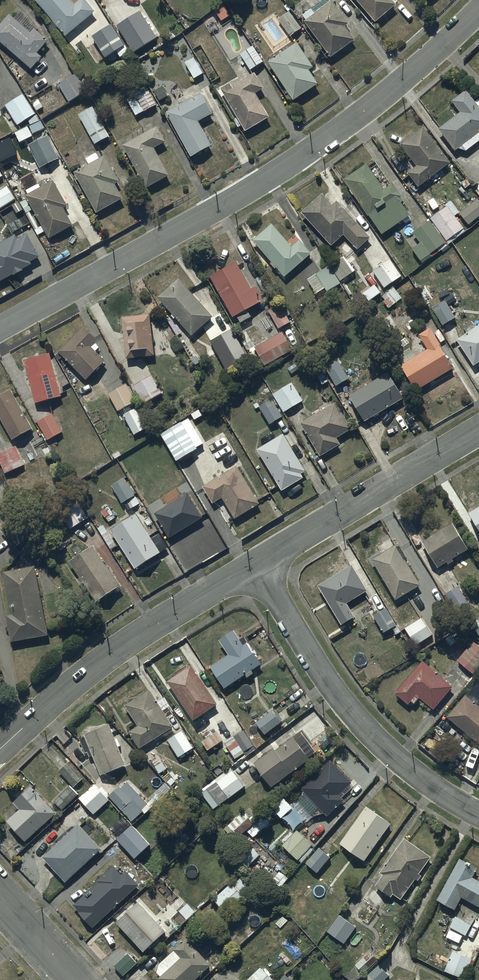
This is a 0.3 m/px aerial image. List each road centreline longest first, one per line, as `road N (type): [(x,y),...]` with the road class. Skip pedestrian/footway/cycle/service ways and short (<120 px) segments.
road 1 (residential): [(0,328),(304,155),(478,8)]
road 2 (residential): [(255,564),(327,688),(372,740),(478,818)]
road 3 (residential): [(255,564),(105,657),(0,749)]
road 4 (residential): [(478,431),(255,564)]

